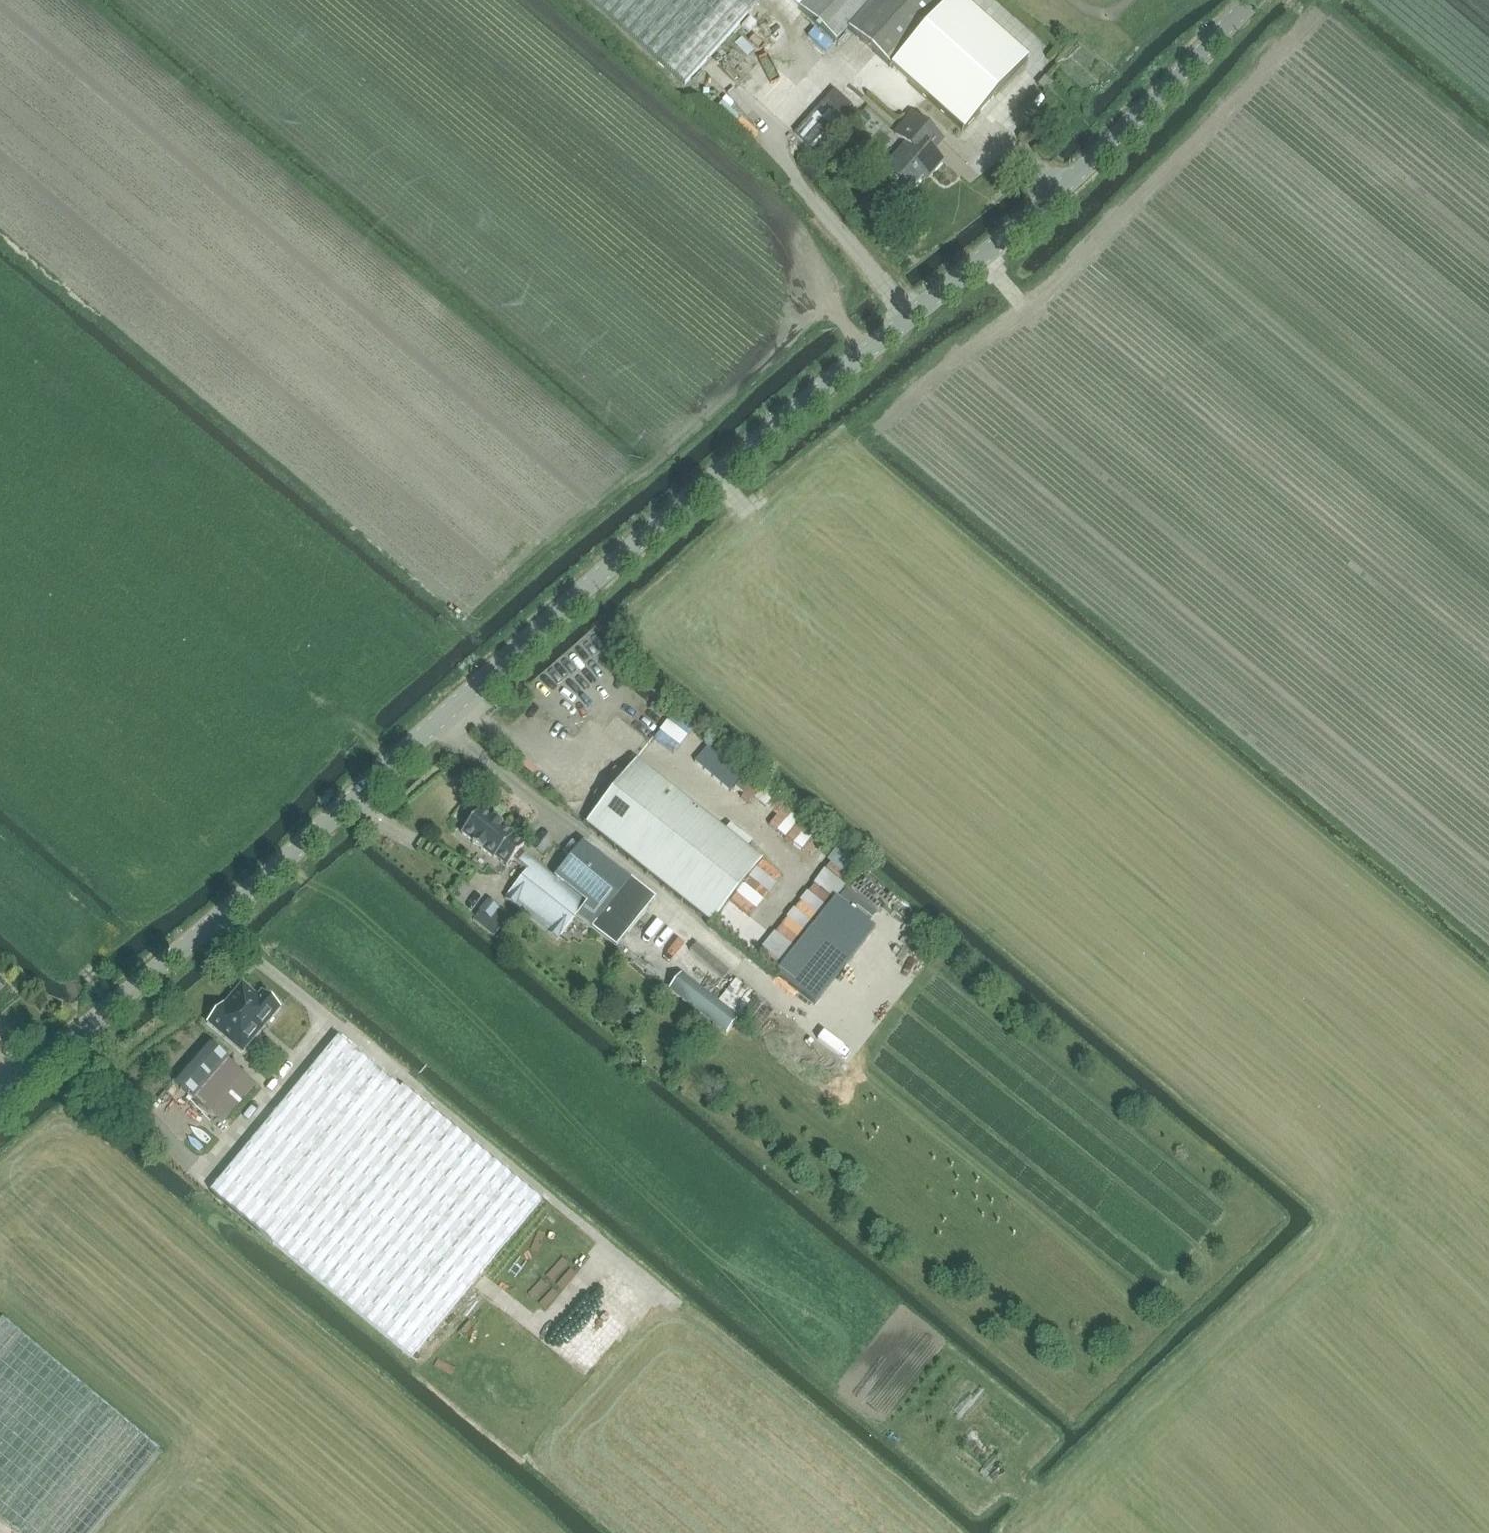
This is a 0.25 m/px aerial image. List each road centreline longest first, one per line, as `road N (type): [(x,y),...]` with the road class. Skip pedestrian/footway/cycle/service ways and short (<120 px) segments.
road 1 (tertiary): [(1251,0),(1062,185),(694,493),(0,1103)]

